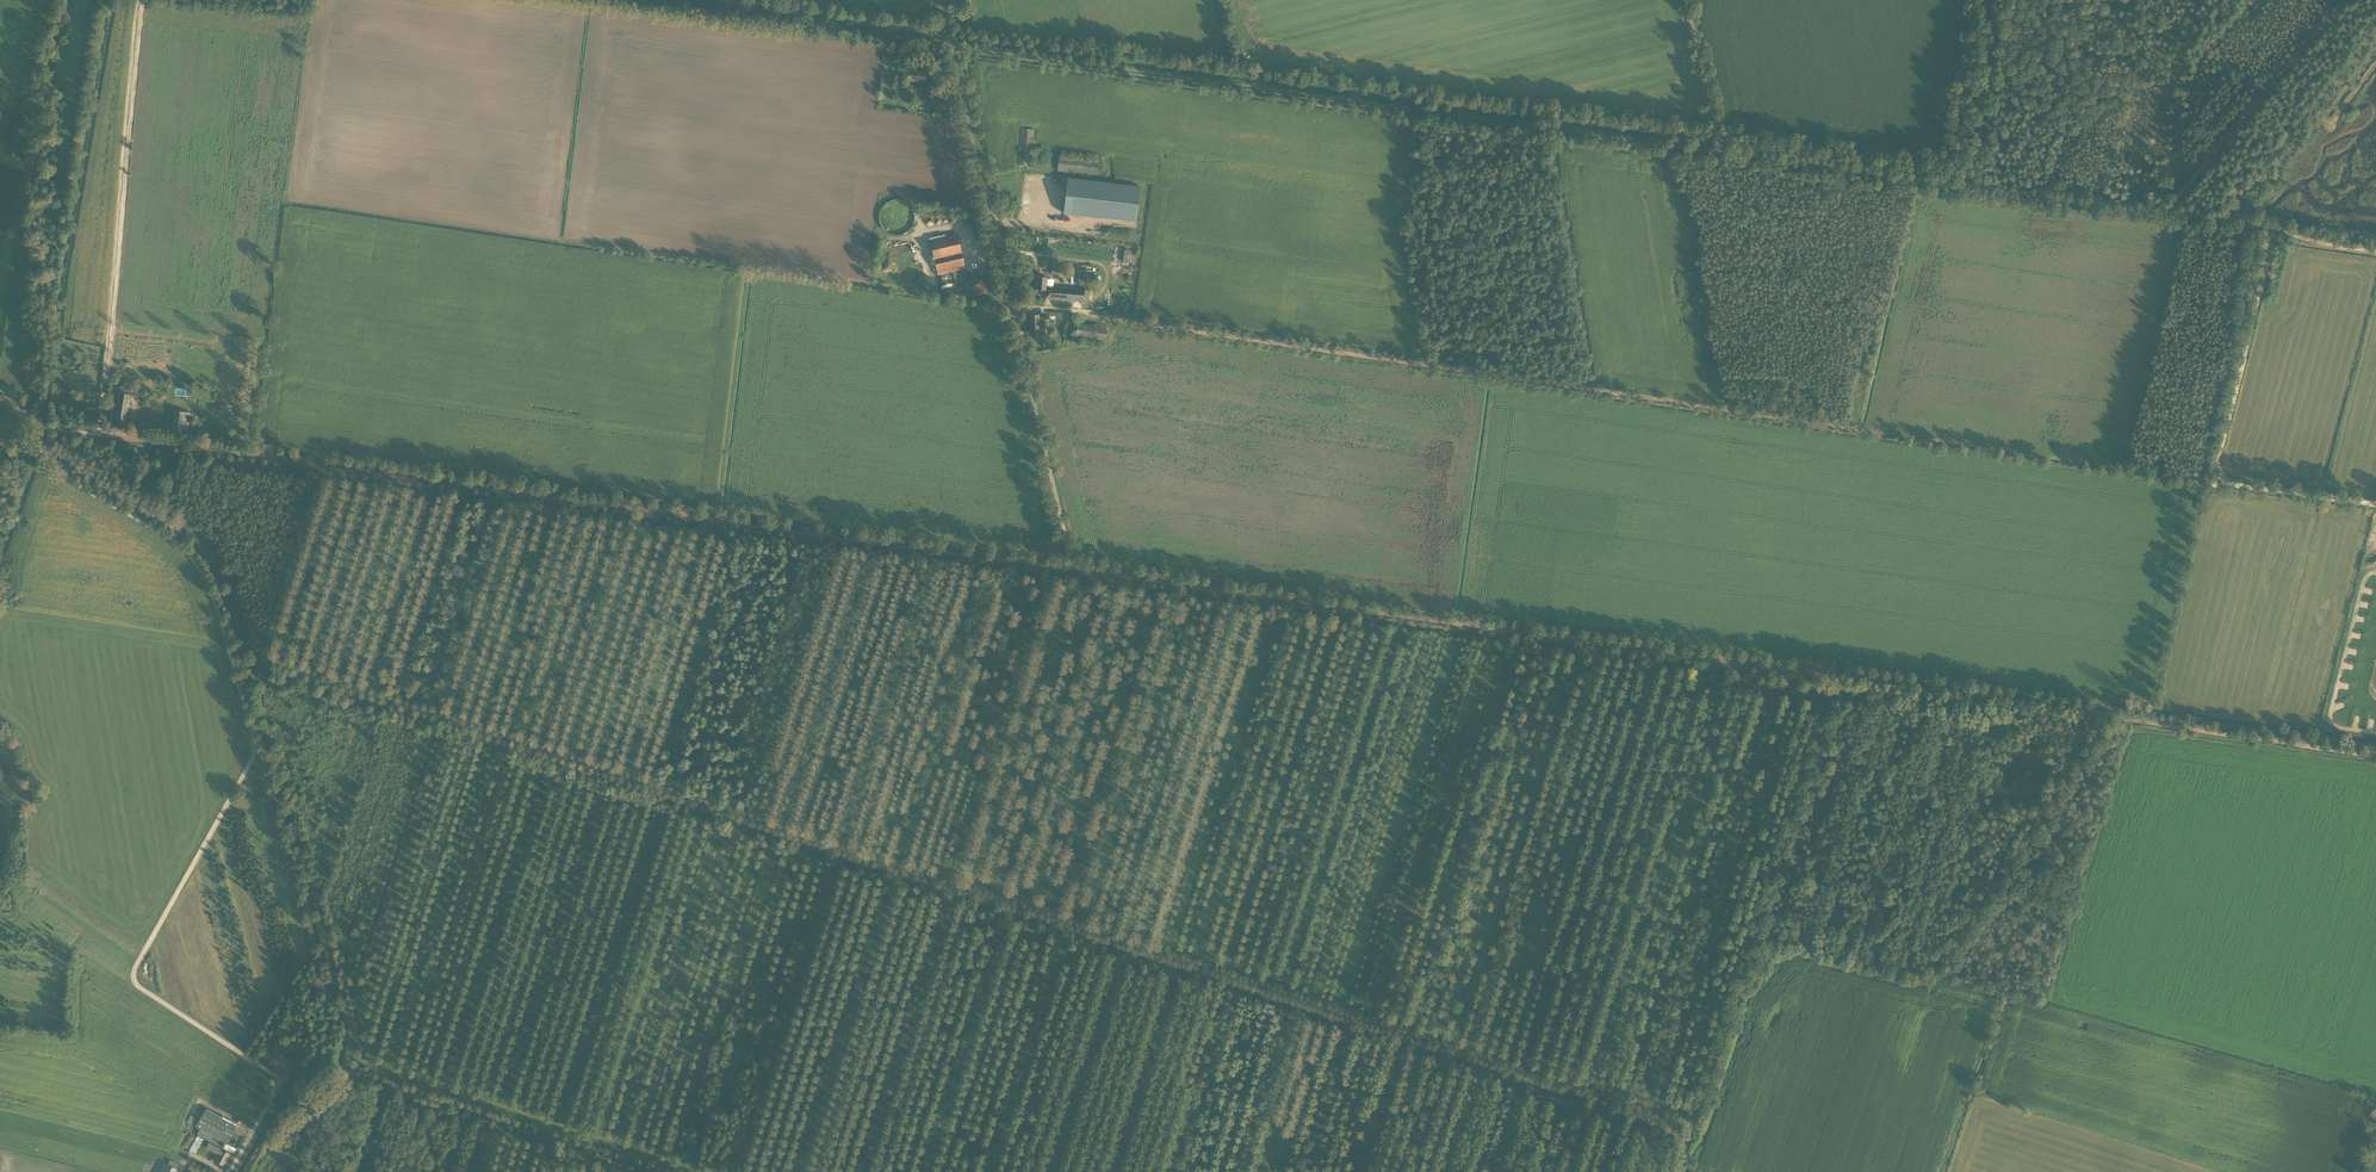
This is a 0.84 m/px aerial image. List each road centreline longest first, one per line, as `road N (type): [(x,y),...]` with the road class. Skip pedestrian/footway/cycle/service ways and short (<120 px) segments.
road 1 (track): [(97,434),(713,526),(1837,673)]
road 2 (track): [(259,662),(279,658),(1645,1104),(1685,1149)]
road 3 (unclassified): [(36,424),(41,452),(69,478),(171,539),(195,563),(253,733),(249,767),(134,974),(139,987),(278,1078),(229,1171)]
road 4 (track): [(246,1171),(280,1114),(353,1054),(256,675),(259,662),(212,554),(167,501),(171,445)]
road 5 (unclassified): [(1073,570),(940,0)]
road 6 (track): [(1837,673),(2375,756)]
road 7 (track): [(1837,673),(1677,1171)]
road 8 (track): [(1720,151),(2170,214)]
road 9 (track): [(2276,230),(2217,468),(2232,484),(2375,505)]
road 10 (track): [(102,392),(145,0)]
road 11 (track): [(352,1060),(703,1171)]
road 12 (track): [(2347,0),(2170,214)]
road 13 (track): [(1994,0),(1974,189)]
road 14 (track): [(1814,756),(1848,757),(1989,798)]
road 15 (unclassified): [(1720,151),(1687,0)]
road 16 (track): [(298,1171),(348,1095),(346,1067)]

